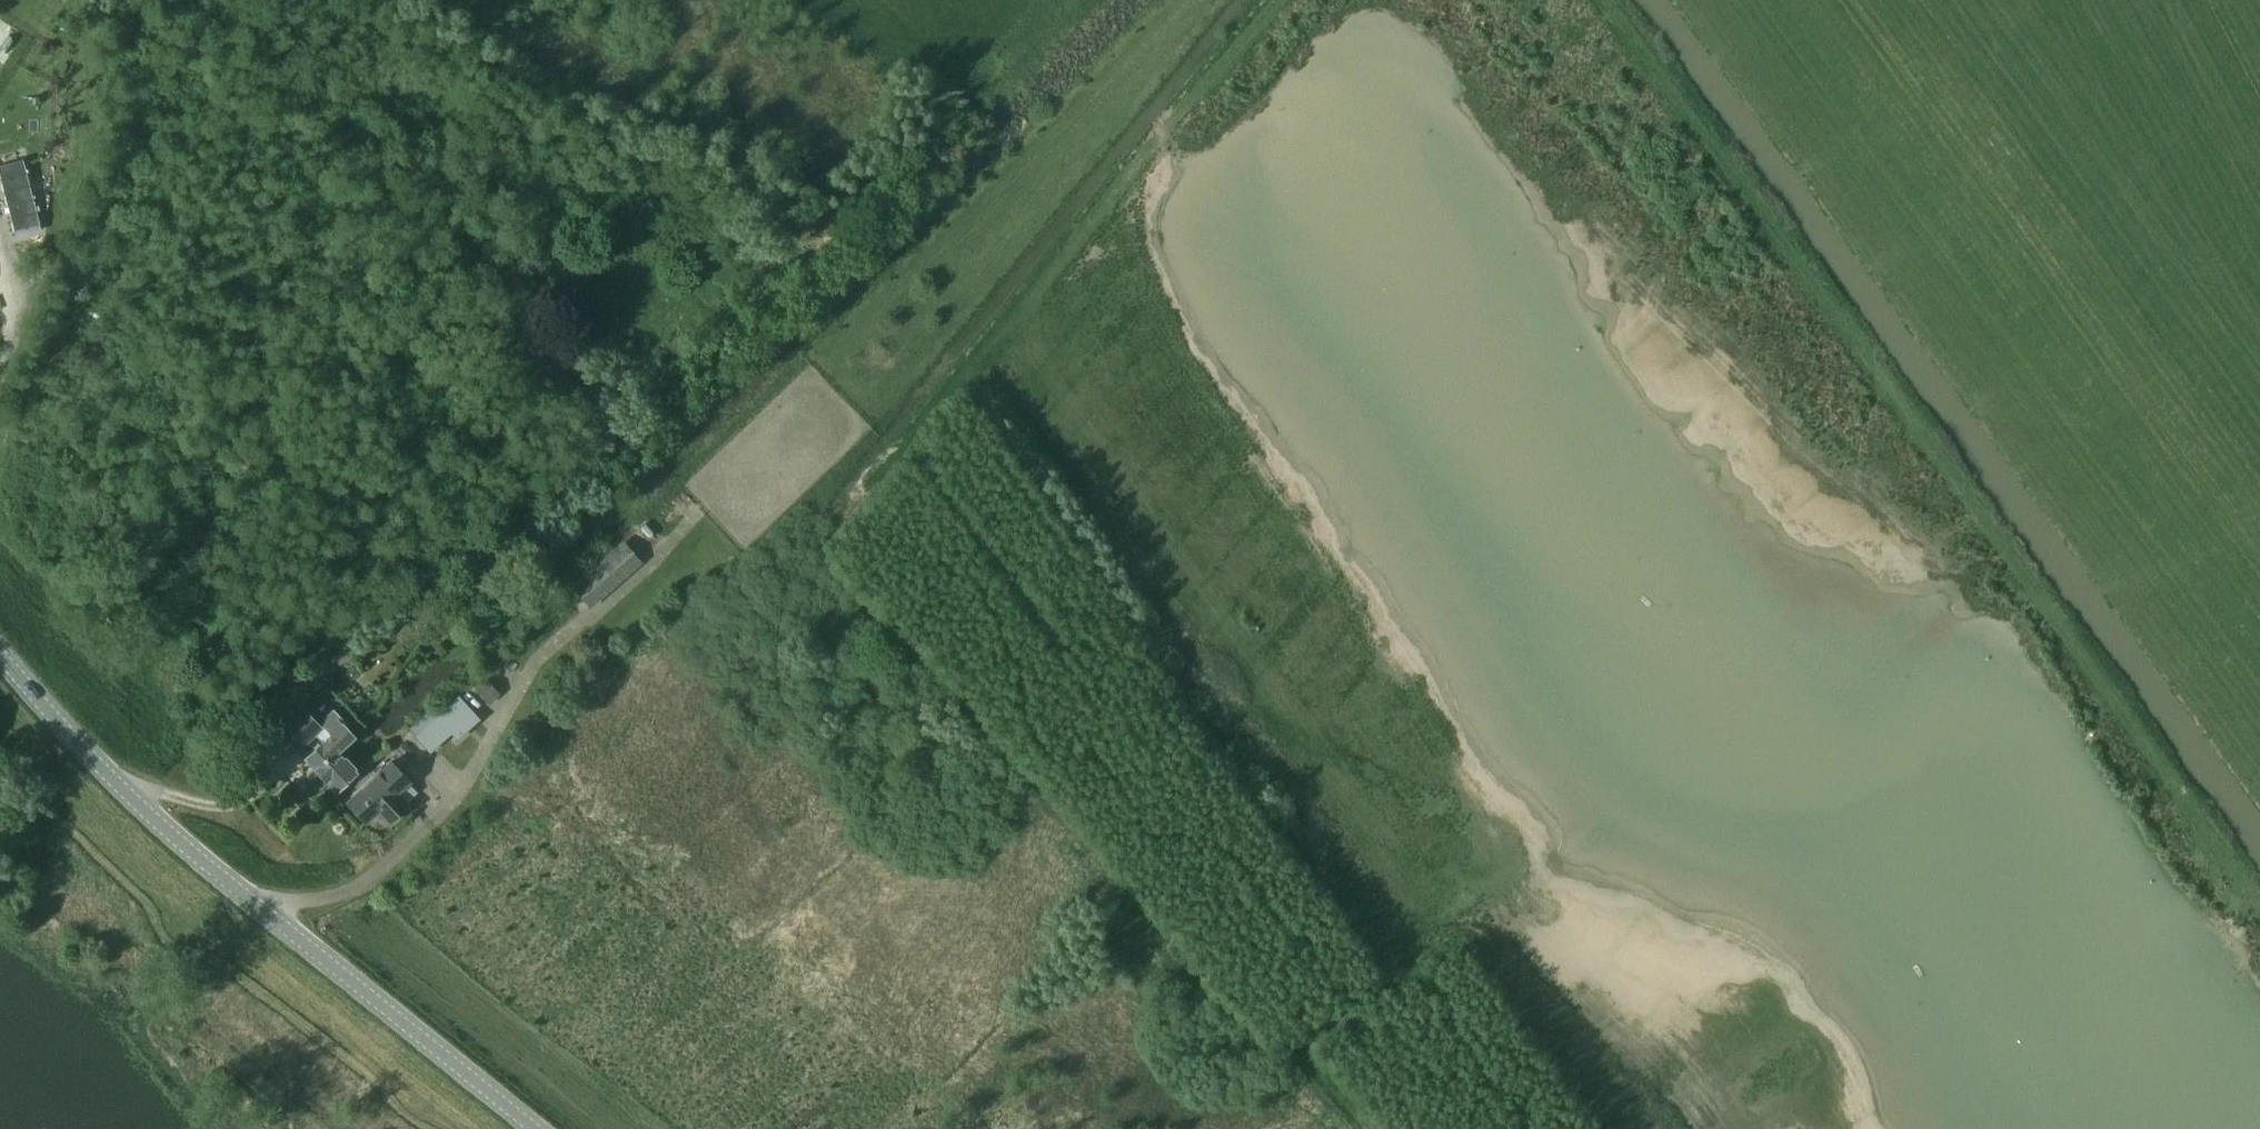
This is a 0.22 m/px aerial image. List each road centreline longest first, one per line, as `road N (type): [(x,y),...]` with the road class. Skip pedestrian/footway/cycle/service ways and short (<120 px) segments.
road 1 (tertiary): [(536,1128),(180,841),(109,774),(0,648)]

